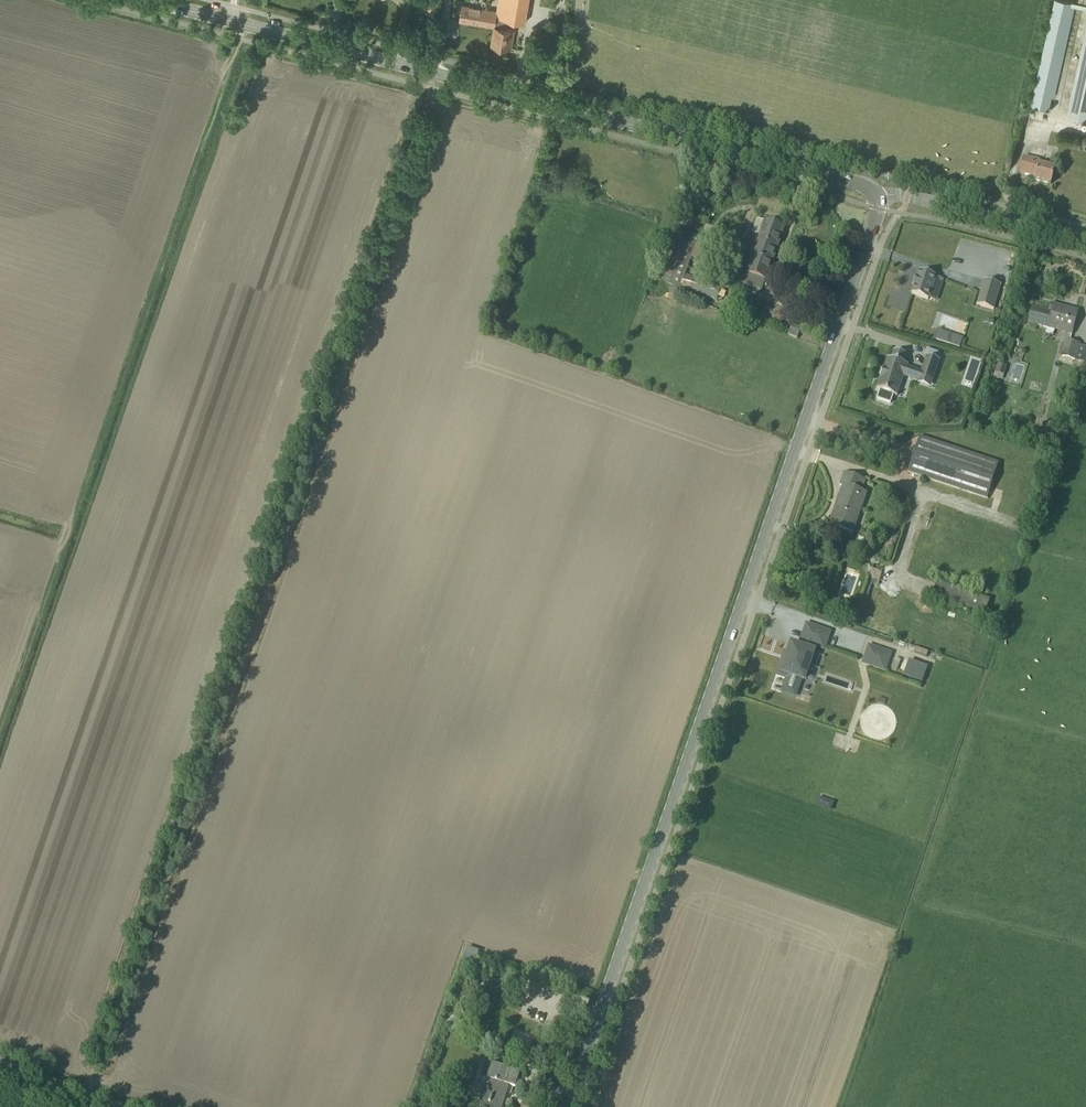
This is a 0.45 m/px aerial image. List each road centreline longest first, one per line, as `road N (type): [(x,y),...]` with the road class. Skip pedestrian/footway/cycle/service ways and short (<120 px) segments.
road 1 (tertiary): [(566,1106),(879,196)]
road 2 (secondary): [(879,196),(854,183),(144,0)]
road 3 (track): [(0,733),(239,40)]
road 4 (secondary): [(1085,243),(879,196)]
road 5 (track): [(122,1106),(0,1064)]

